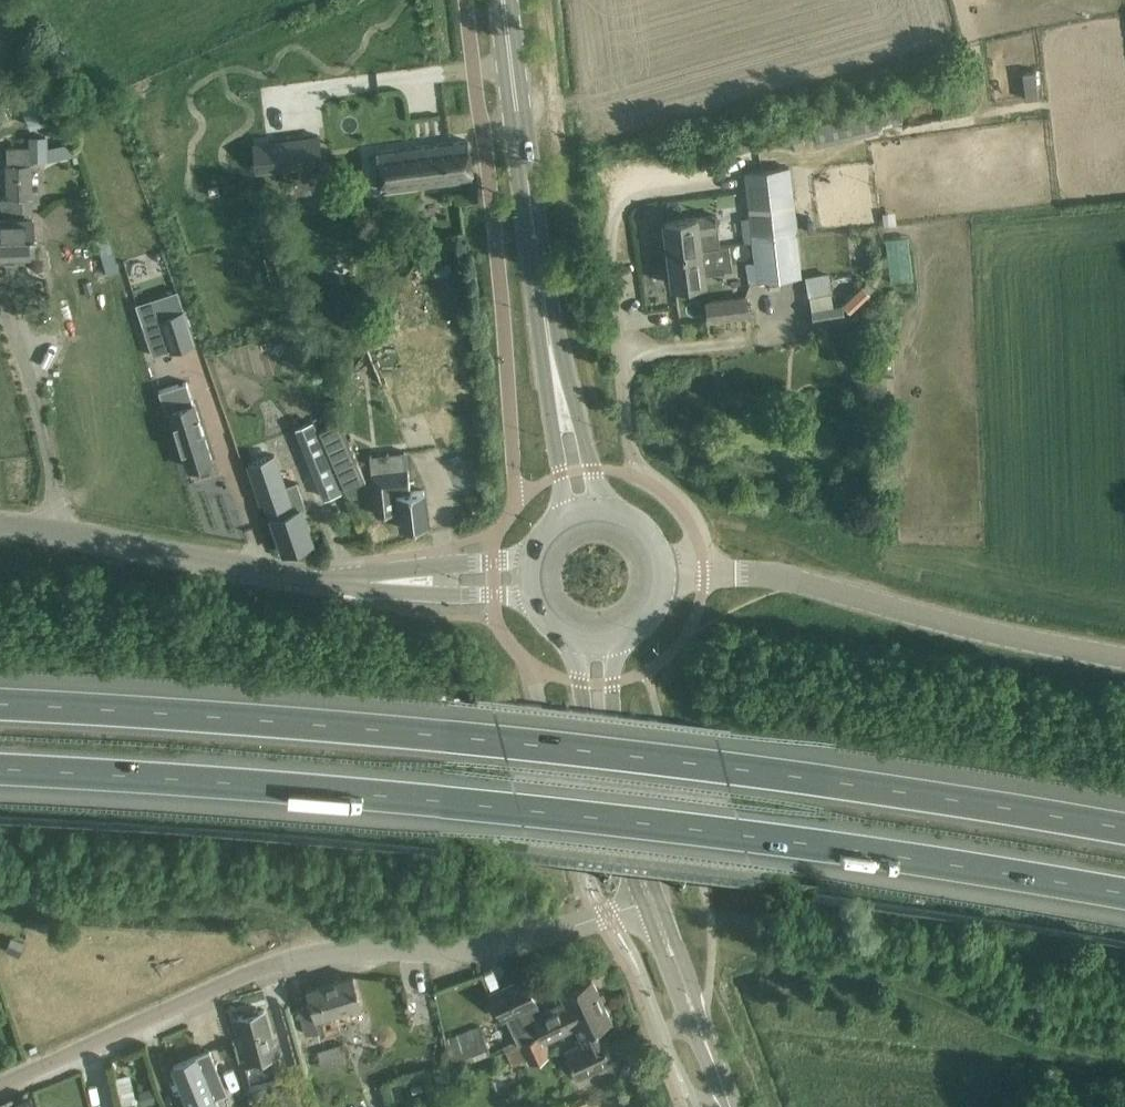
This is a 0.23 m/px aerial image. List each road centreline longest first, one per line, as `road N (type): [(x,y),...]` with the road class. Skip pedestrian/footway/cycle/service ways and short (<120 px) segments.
road 1 (motorway): [(1124,826),(502,742),(204,711),(0,702)]
road 2 (motorway): [(0,774),(517,810),(740,835),(1124,893)]
road 3 (unclassified): [(0,1088),(260,973),(330,958),(474,953),(652,902)]
road 4 (unclassified): [(1124,660),(778,575),(666,577)]
road 5 (unclassified): [(0,525),(278,577),(407,582)]
road 6 (secondary): [(548,333),(507,0)]
road 7 (secondary): [(727,1106),(652,902)]
road 8 (secondary): [(610,506),(548,333)]
road 9 (secondary): [(548,333),(562,515)]
road 10 (secondary): [(577,639),(612,778)]
road 11 (secondary): [(612,778),(621,637)]
road 12 (secondary): [(652,902),(612,778)]
road 13 (unclassified): [(407,582),(461,595),(533,597)]
road 14 (unclassified): [(530,560),(457,566),(407,582)]

